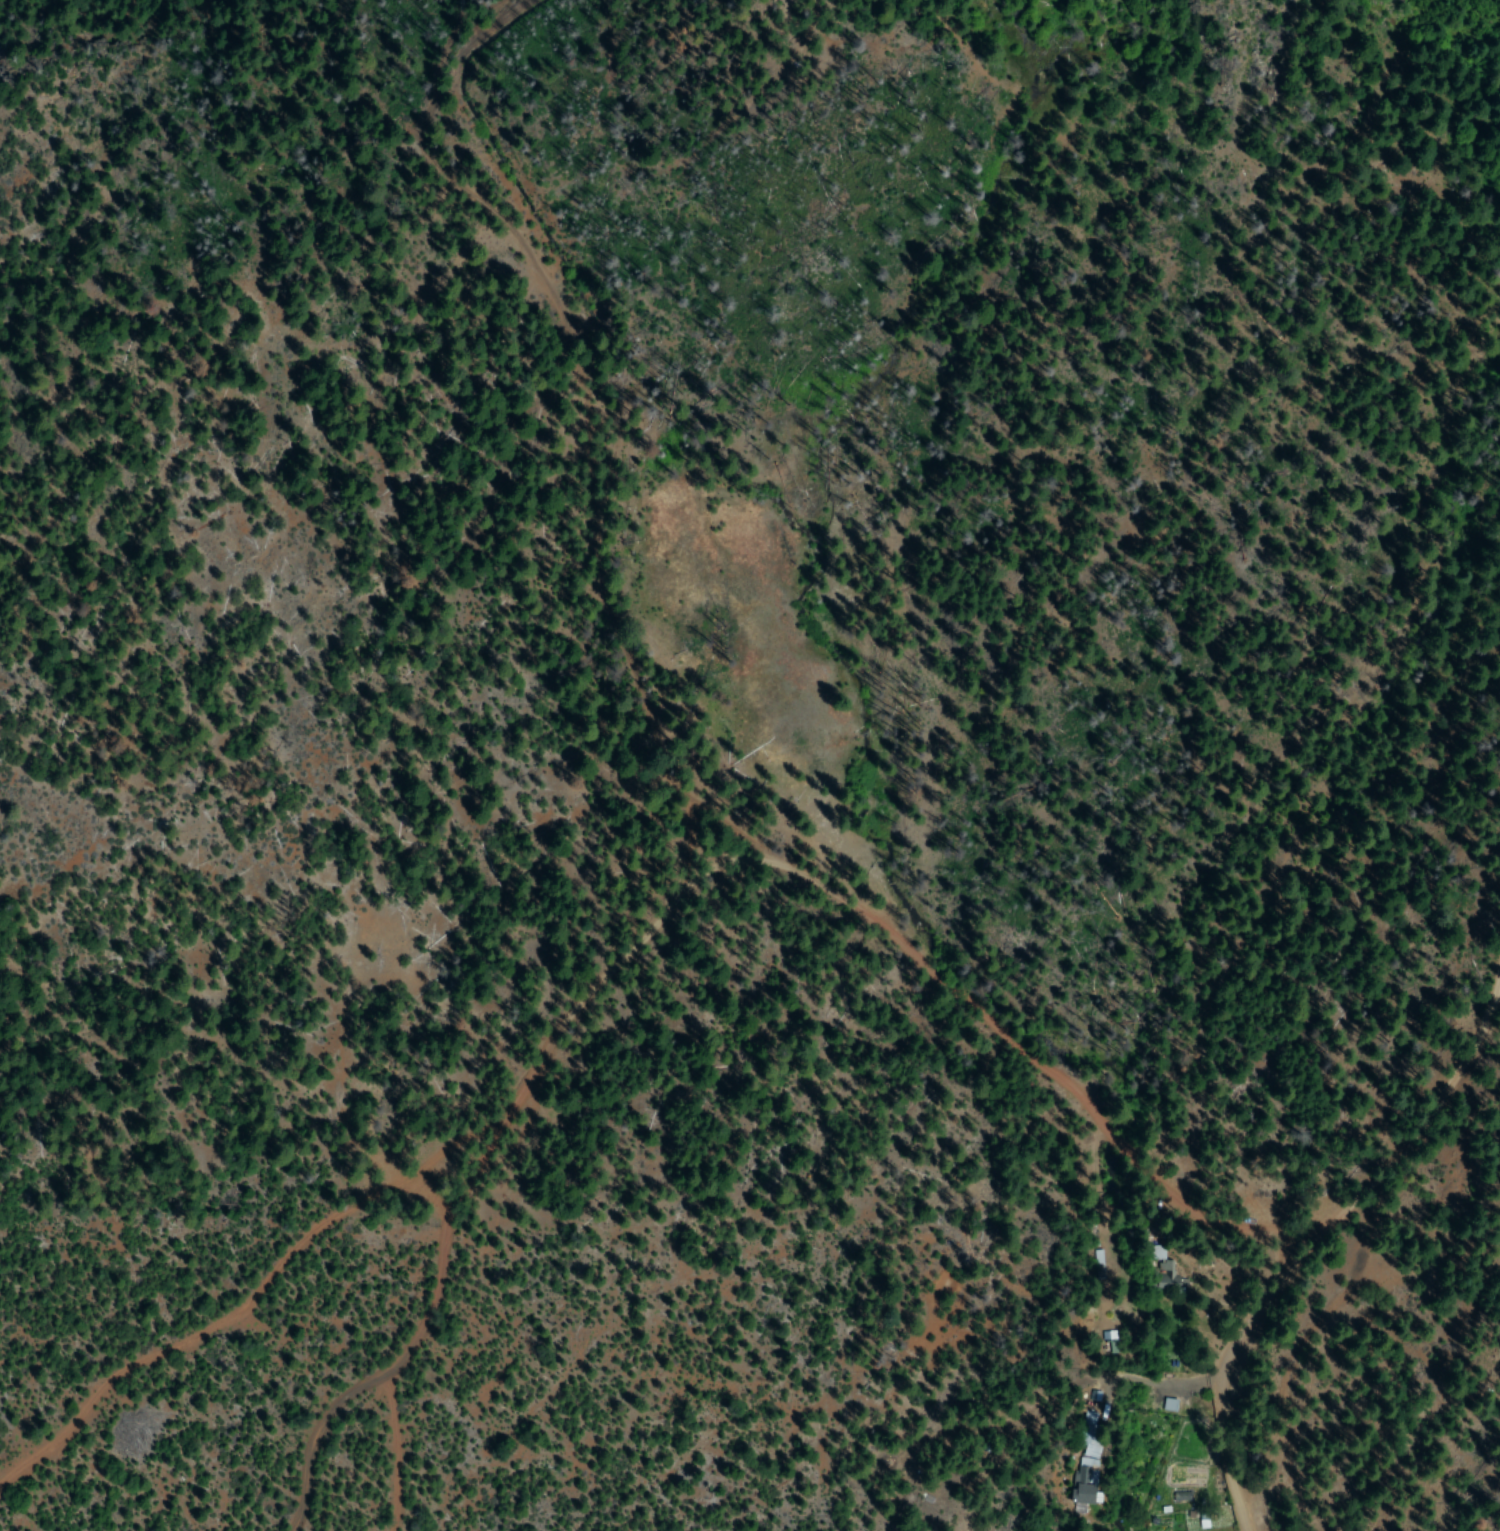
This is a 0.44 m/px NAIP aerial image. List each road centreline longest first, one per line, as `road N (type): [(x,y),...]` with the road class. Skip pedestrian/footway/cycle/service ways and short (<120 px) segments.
road 1 (track): [(679,863),(678,808),(645,730),(608,656),(543,584),(521,518),(555,428),(534,324),(406,172),(441,69),(498,0)]
road 2 (residential): [(0,1467),(198,1290),(456,1151),(522,1079),(573,982),(679,863)]
road 3 (residential): [(1324,1314),(1210,1178),(1134,1136),(1061,1065),(982,1012),(822,876),(721,835),(679,863)]
road 4 (residential): [(1271,1530),(1248,1414),(1499,1110)]
road 5 (residential): [(419,1172),(248,1530)]
road 6 (residential): [(0,16),(264,51),(379,0)]

